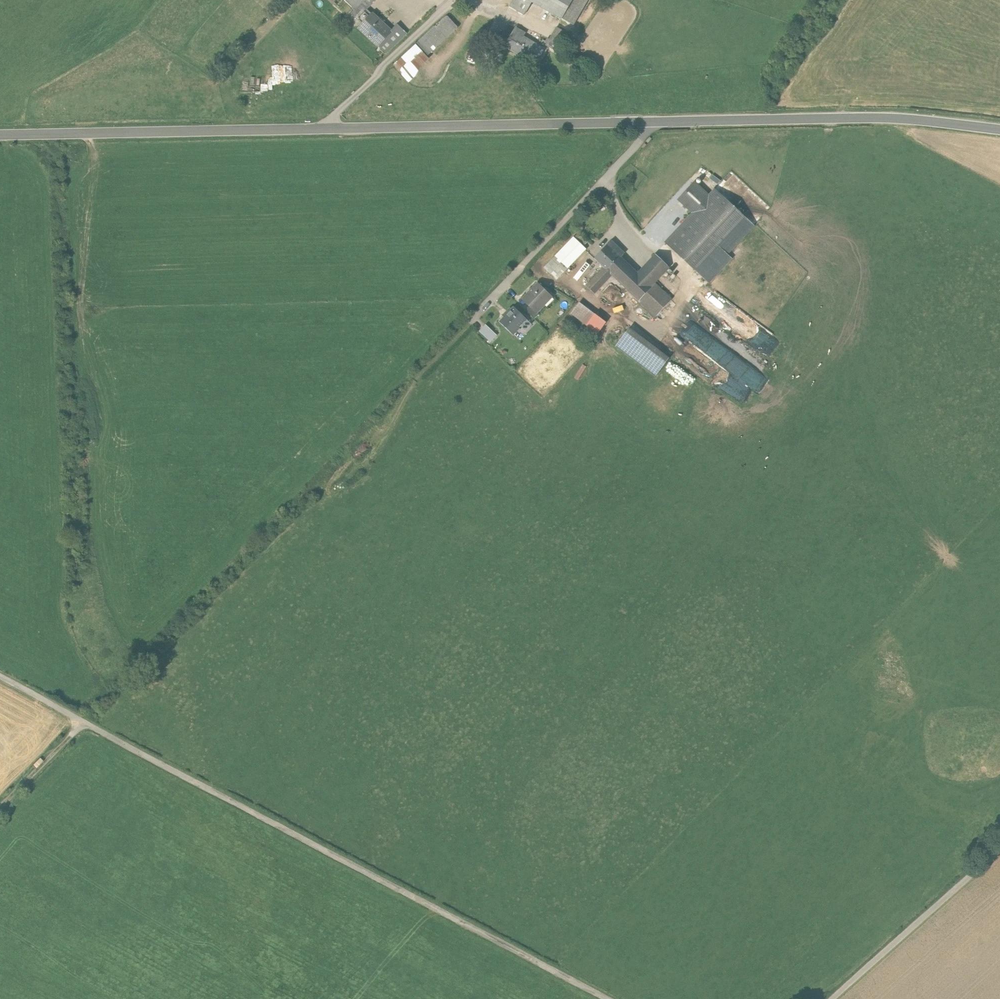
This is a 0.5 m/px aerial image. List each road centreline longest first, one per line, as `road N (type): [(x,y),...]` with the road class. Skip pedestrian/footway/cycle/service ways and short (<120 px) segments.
road 1 (tertiary): [(0,133),(886,118),(999,130)]
road 2 (track): [(606,998),(0,677)]
road 3 (track): [(618,224),(662,251),(687,280),(660,322),(630,324),(588,298),(579,273),(595,247)]
road 4 (track): [(999,848),(831,998)]
road 5 (track): [(83,722),(0,809)]

